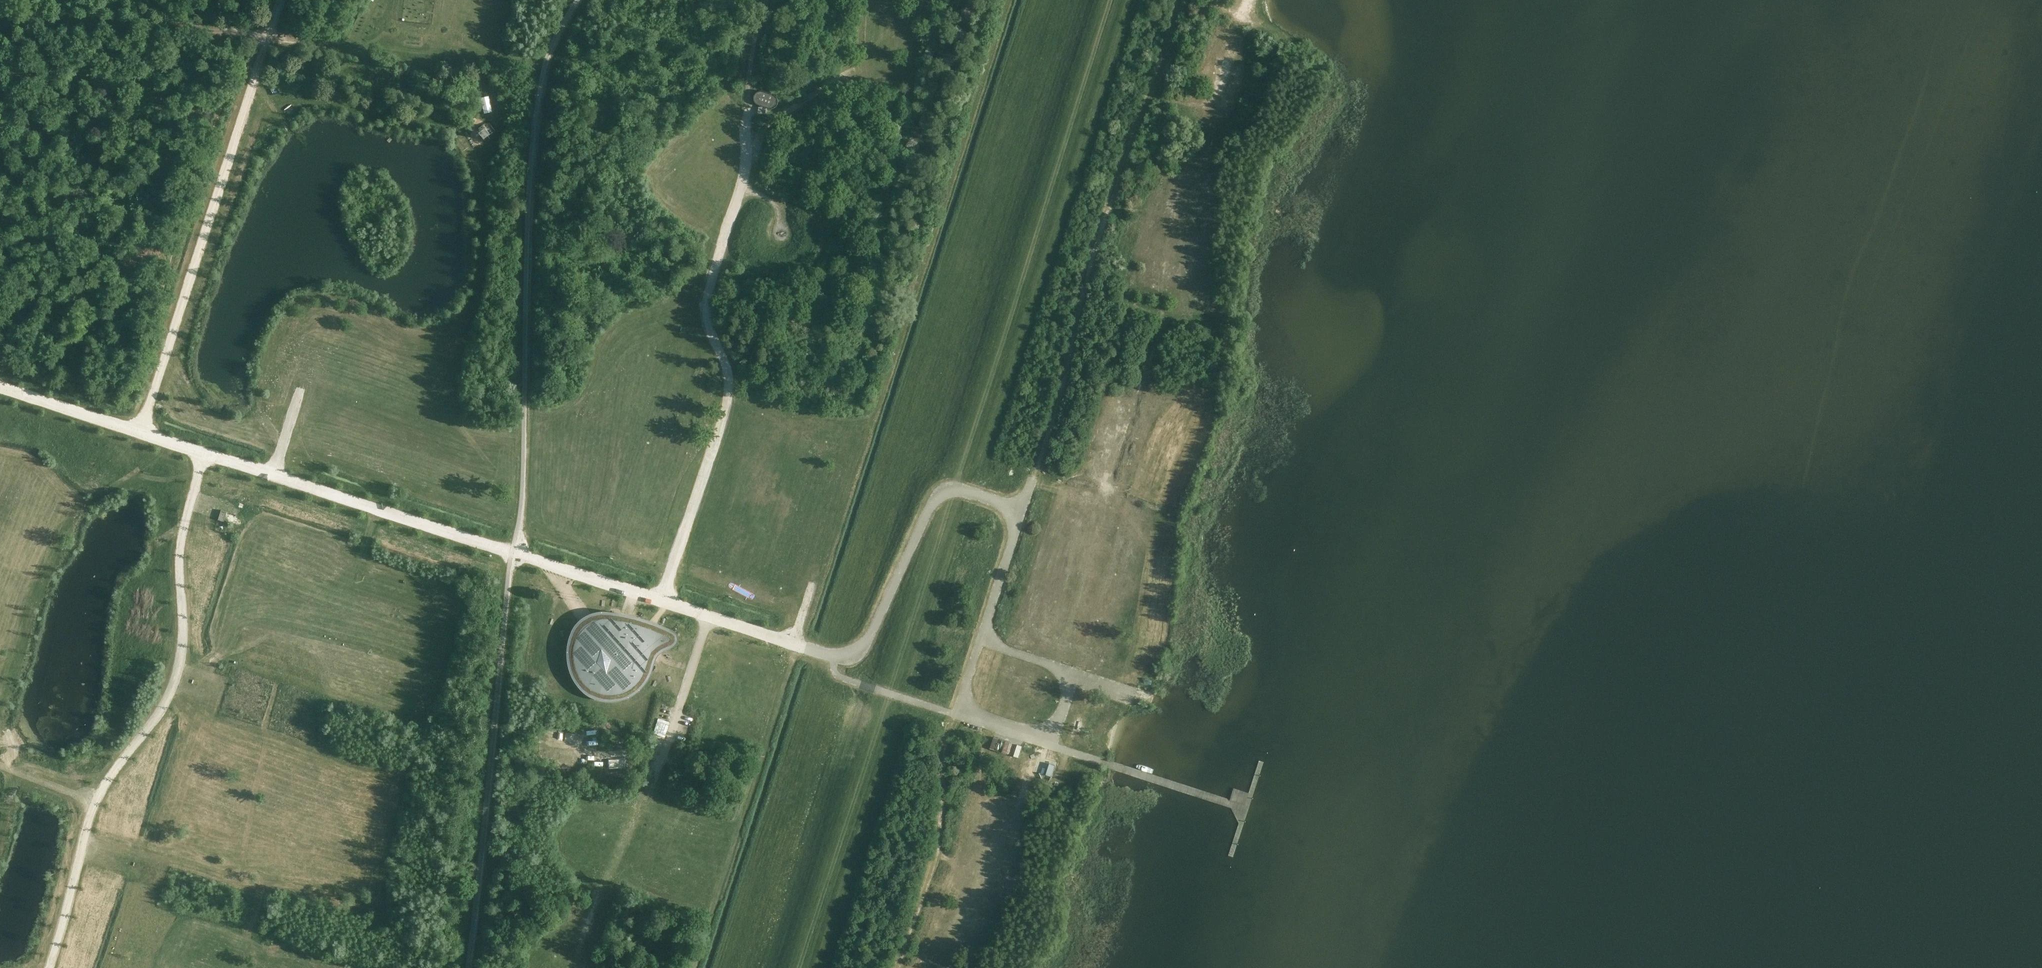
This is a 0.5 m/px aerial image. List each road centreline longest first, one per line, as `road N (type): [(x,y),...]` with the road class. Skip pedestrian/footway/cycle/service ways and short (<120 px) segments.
road 1 (track): [(1176,0),(1092,251),(1021,510)]
road 2 (track): [(957,716),(944,757),(944,834),(895,967)]

